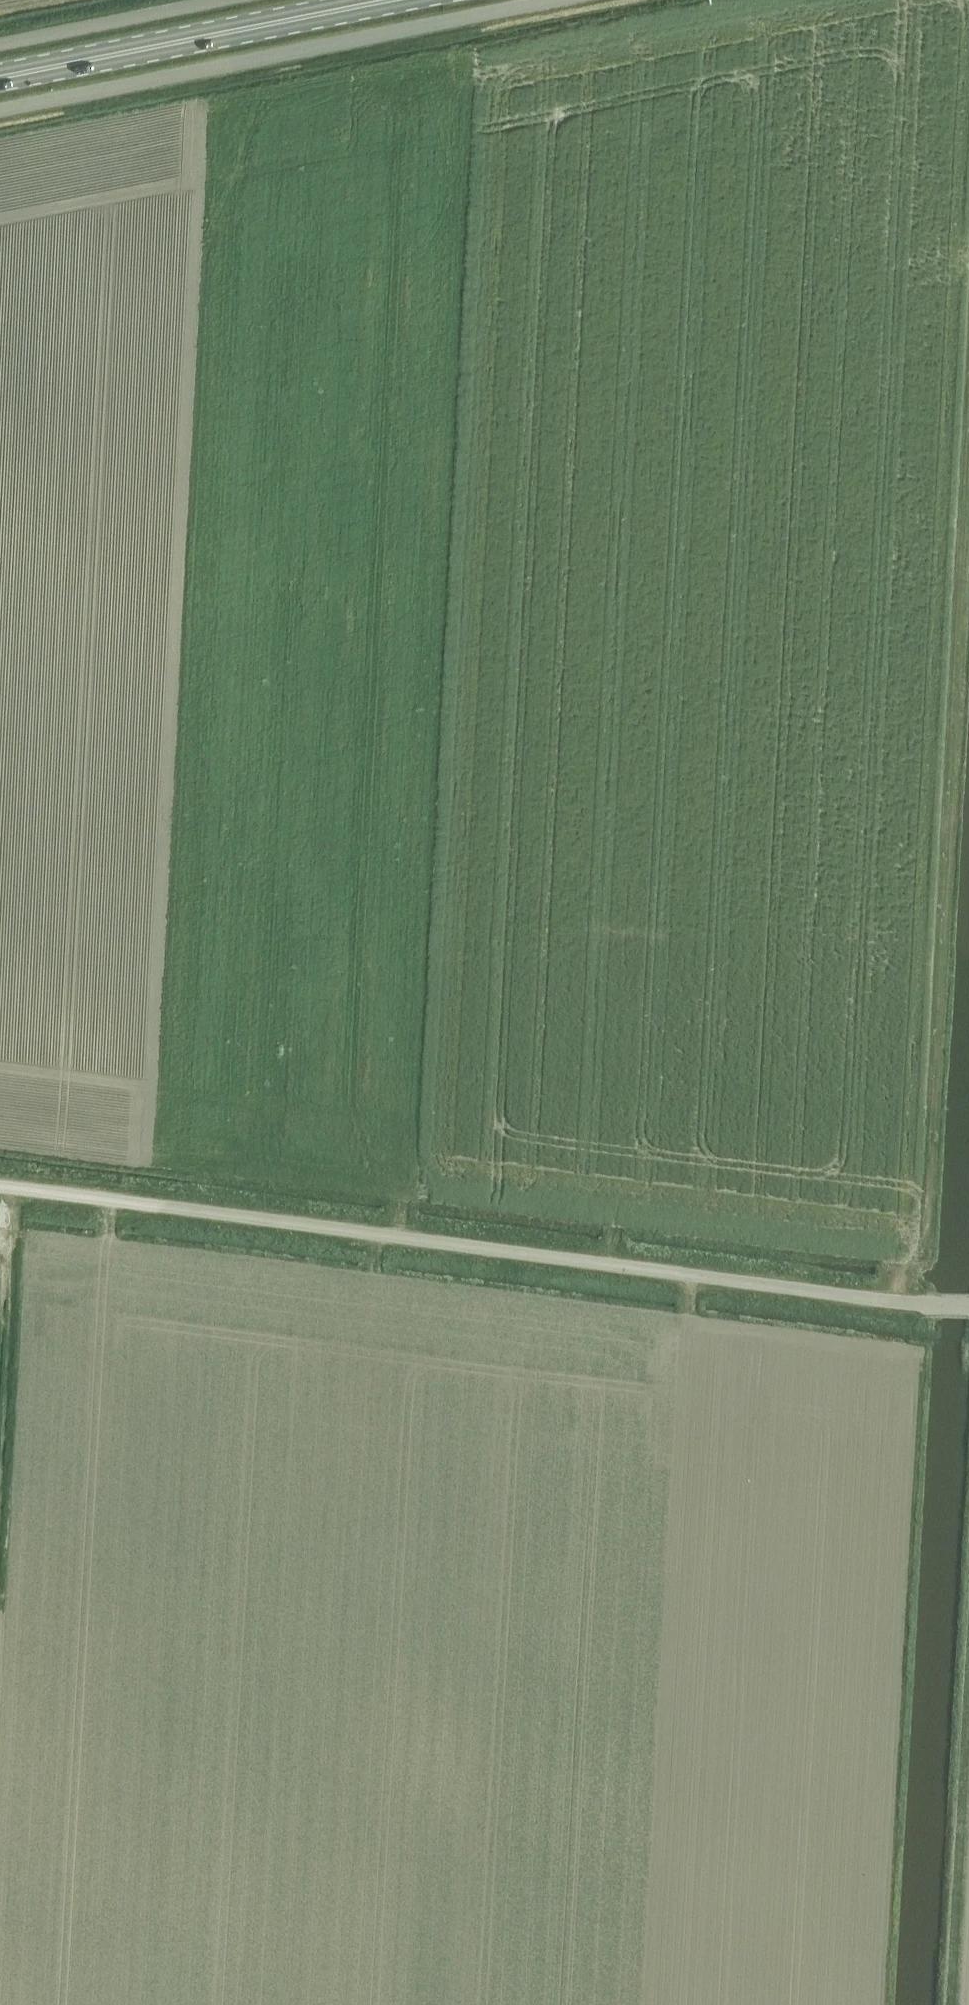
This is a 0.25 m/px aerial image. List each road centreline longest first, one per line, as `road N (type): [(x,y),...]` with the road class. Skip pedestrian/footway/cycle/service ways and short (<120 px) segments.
road 1 (unclassified): [(918,1305),(0,1185)]
road 2 (unclassified): [(566,0),(0,113)]
road 3 (primary): [(0,81),(403,0)]
road 4 (unclassified): [(0,48),(240,0)]

